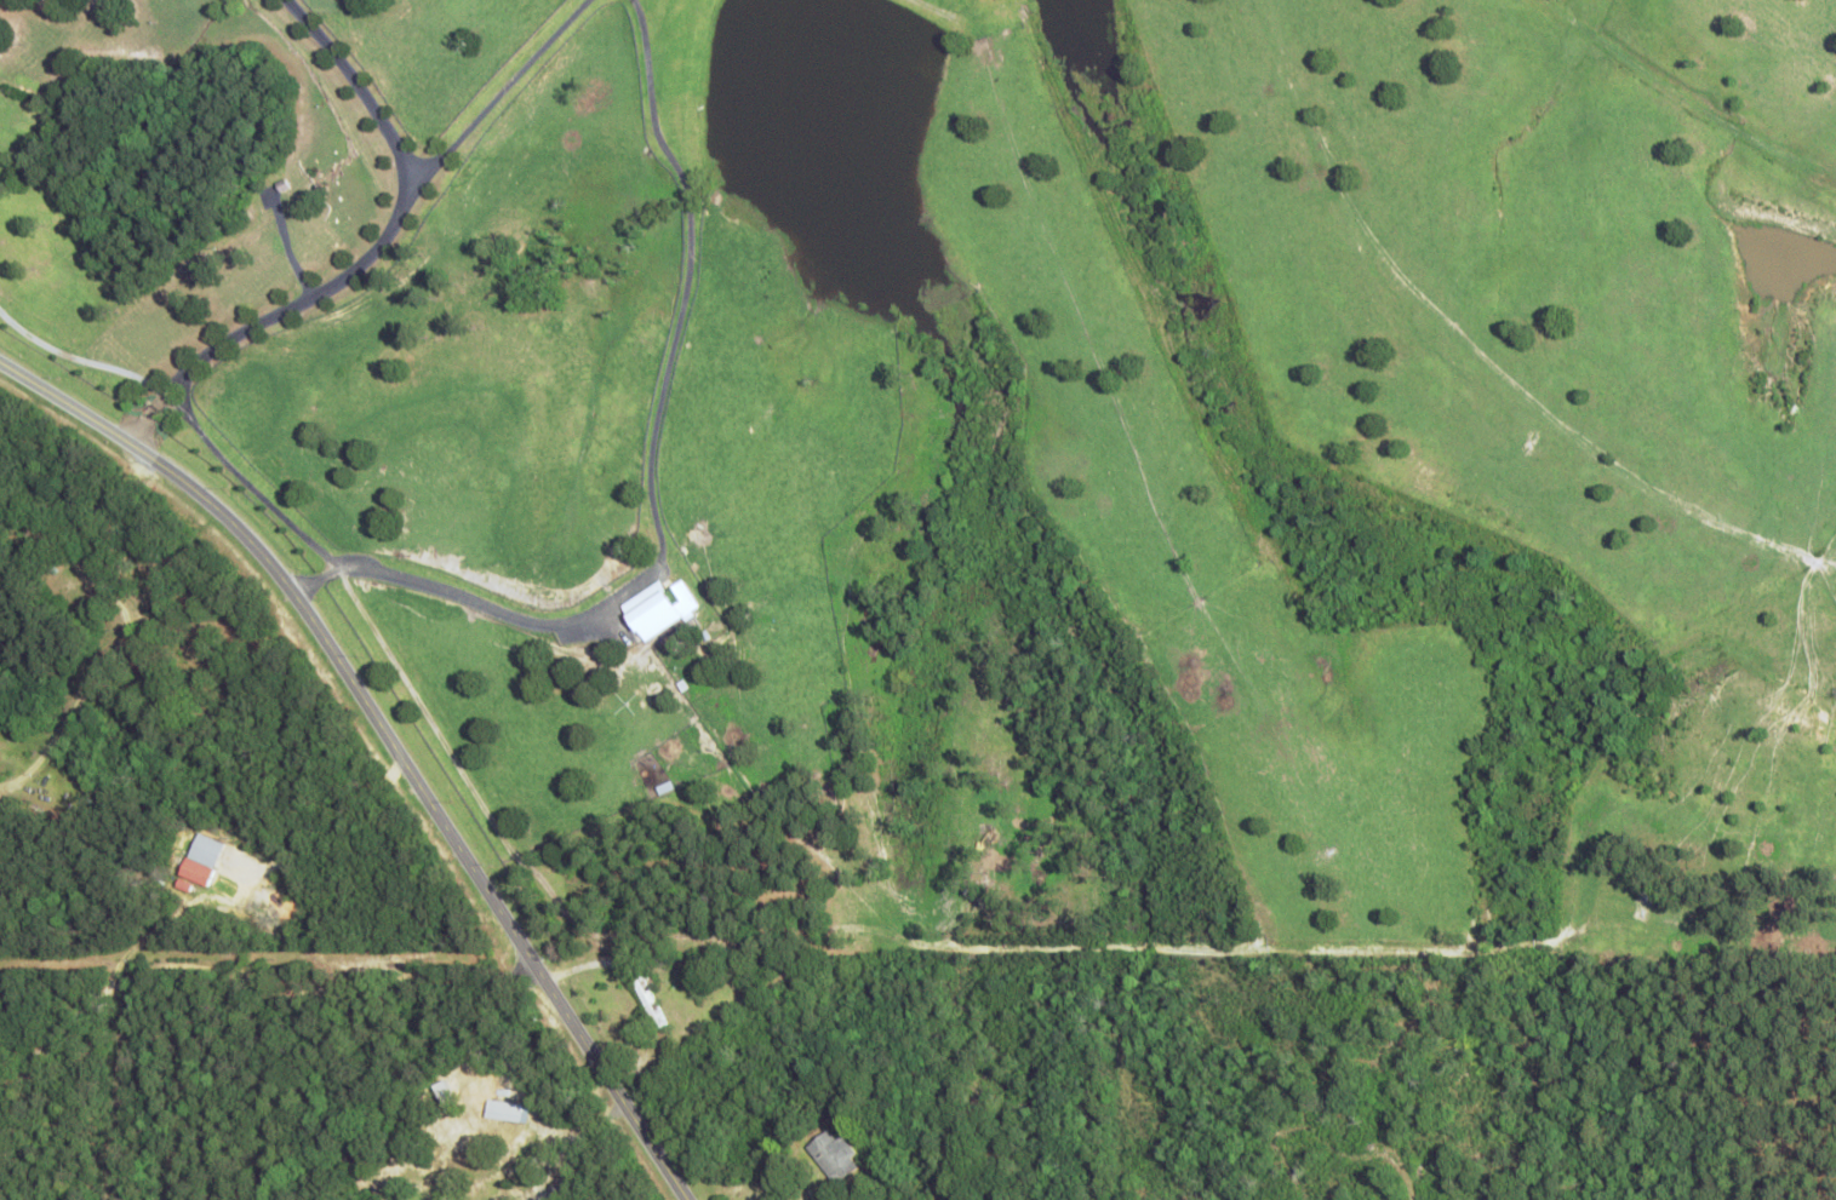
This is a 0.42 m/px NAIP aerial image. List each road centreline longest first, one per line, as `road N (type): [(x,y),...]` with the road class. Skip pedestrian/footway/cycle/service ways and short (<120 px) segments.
road 1 (tertiary): [(689,1199),(284,572),(141,444),(0,358)]

